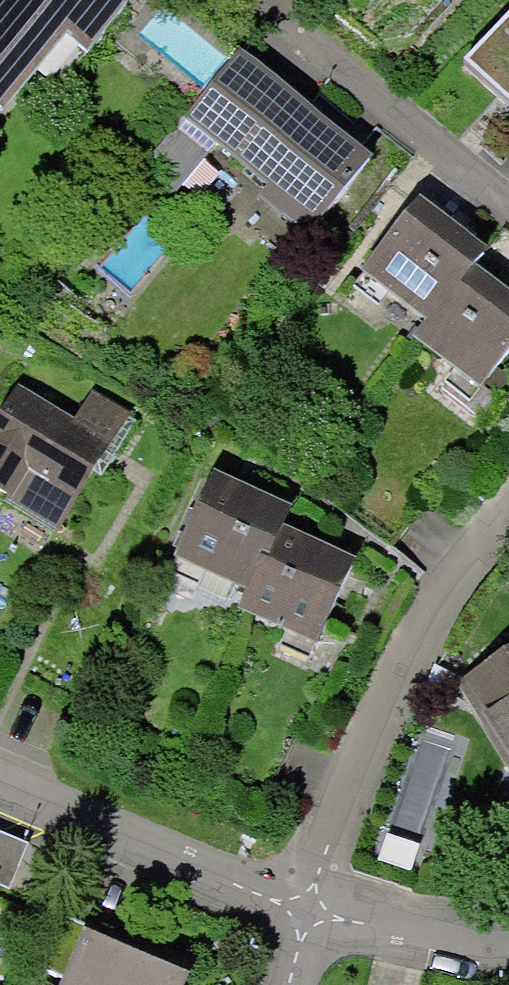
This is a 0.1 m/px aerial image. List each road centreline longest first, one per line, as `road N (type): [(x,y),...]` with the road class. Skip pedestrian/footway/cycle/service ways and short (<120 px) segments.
road 1 (residential): [(310,911),(390,705),(444,600),(508,520)]
road 2 (residential): [(310,911),(0,776)]
road 3 (residential): [(508,201),(266,0)]
road 4 (residential): [(508,941),(429,938),(310,911)]

